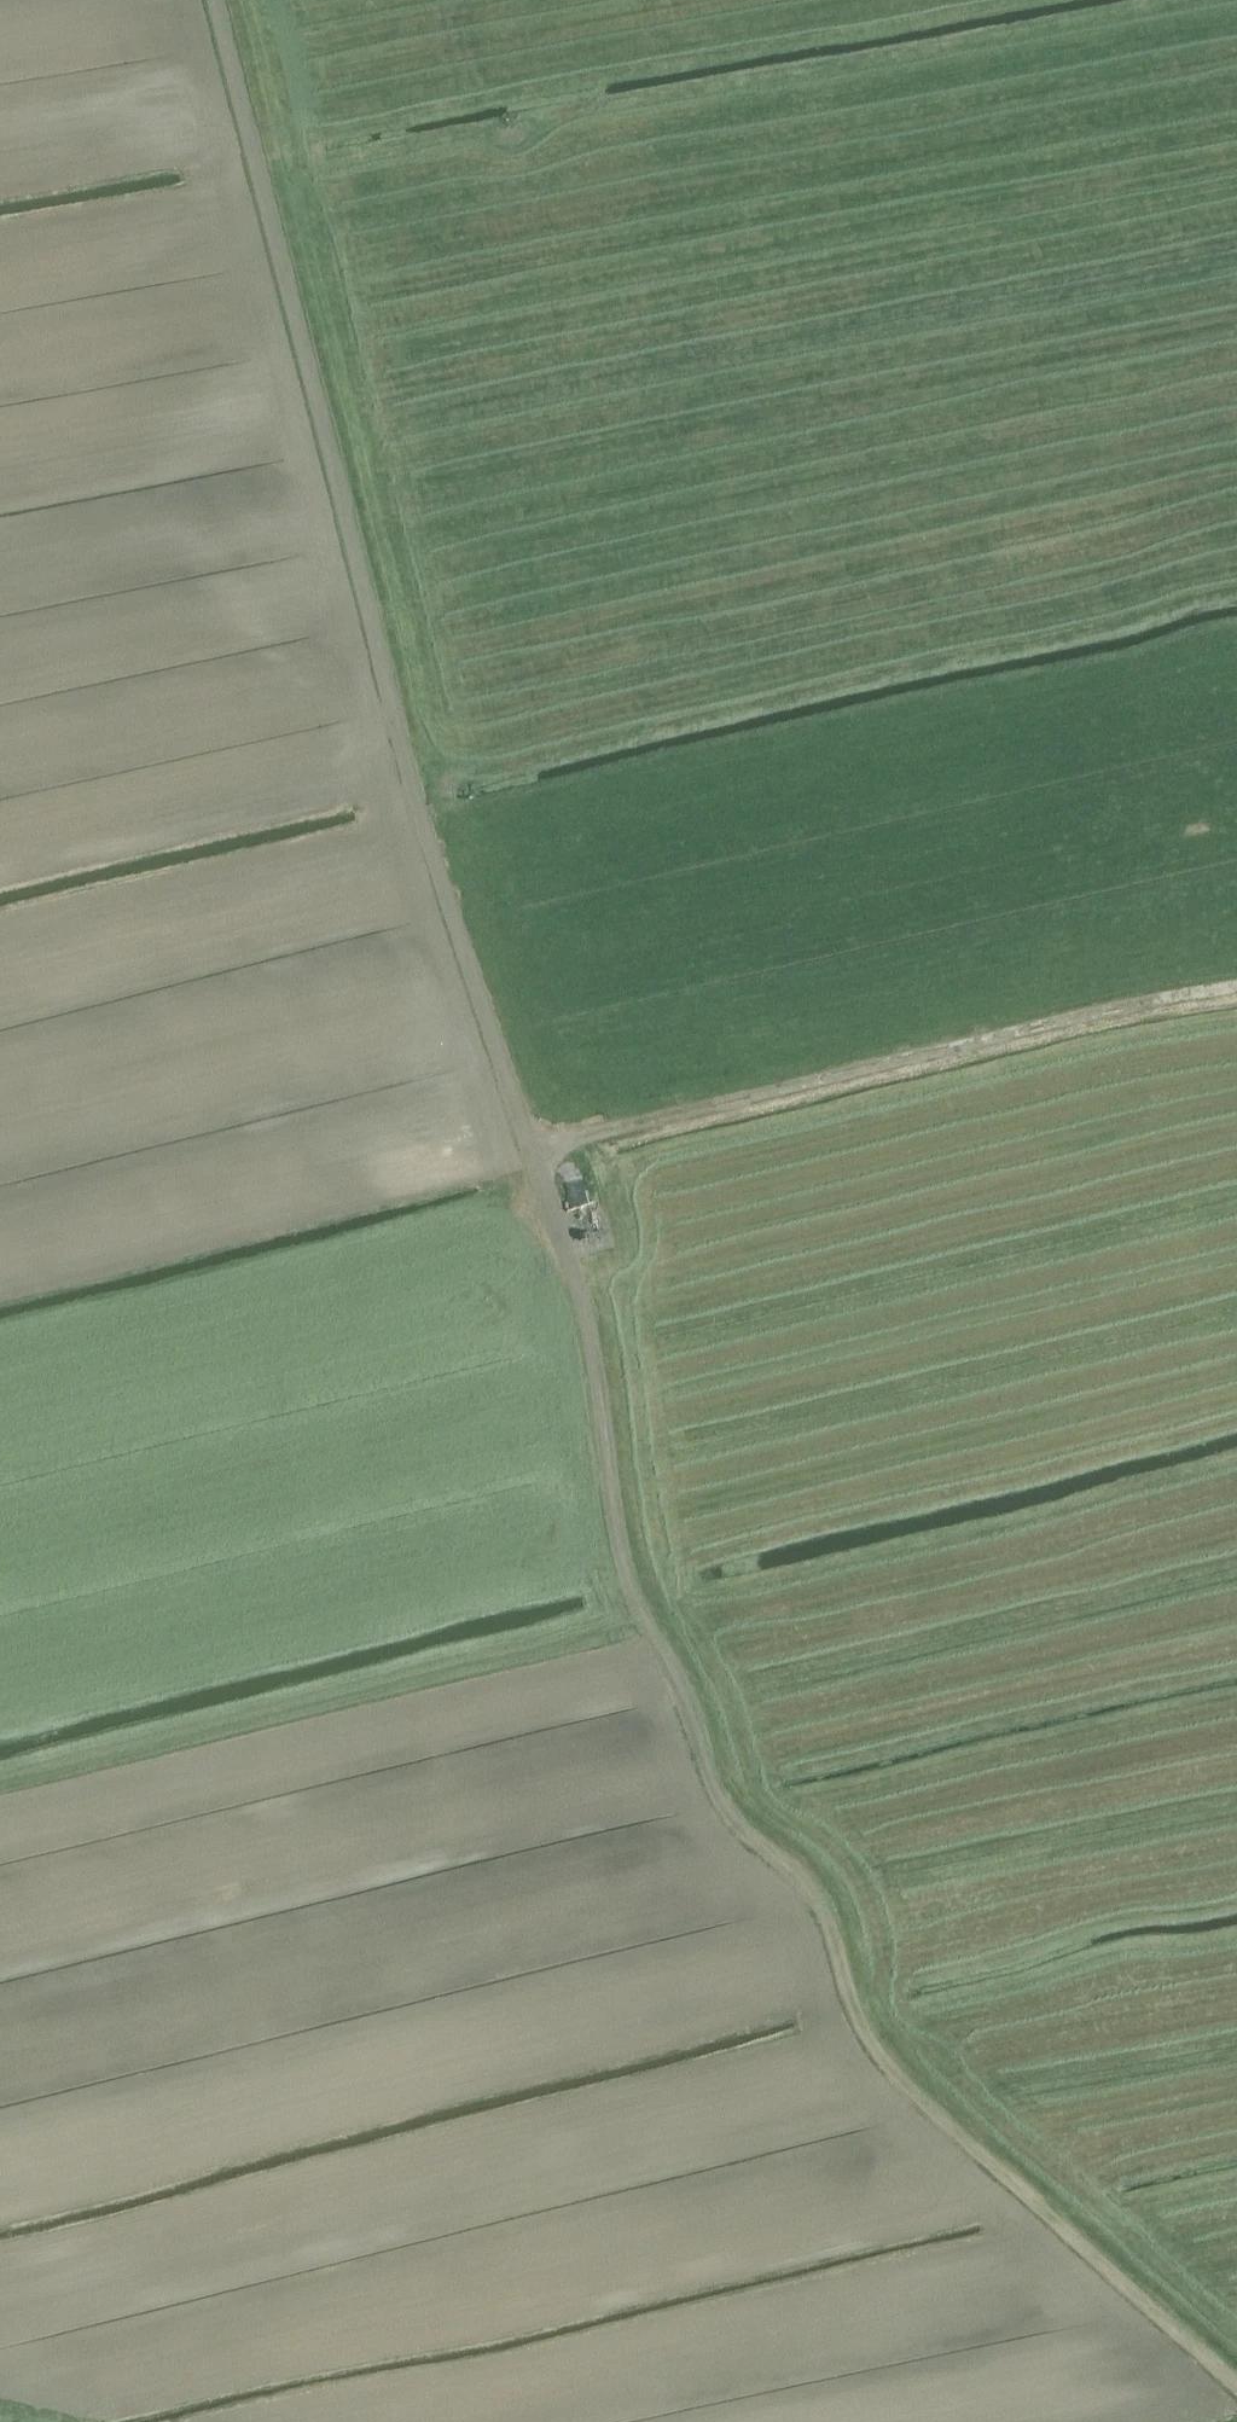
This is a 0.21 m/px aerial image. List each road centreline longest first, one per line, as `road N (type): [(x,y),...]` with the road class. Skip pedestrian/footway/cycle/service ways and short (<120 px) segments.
road 1 (track): [(1236,2389),(882,2054),(858,2023),(822,1905),(807,1880),(731,1813),(692,1706),(628,1596),(575,1270),(440,864),(218,0)]
road 2 (track): [(535,1154),(1077,1016),(1236,986)]

